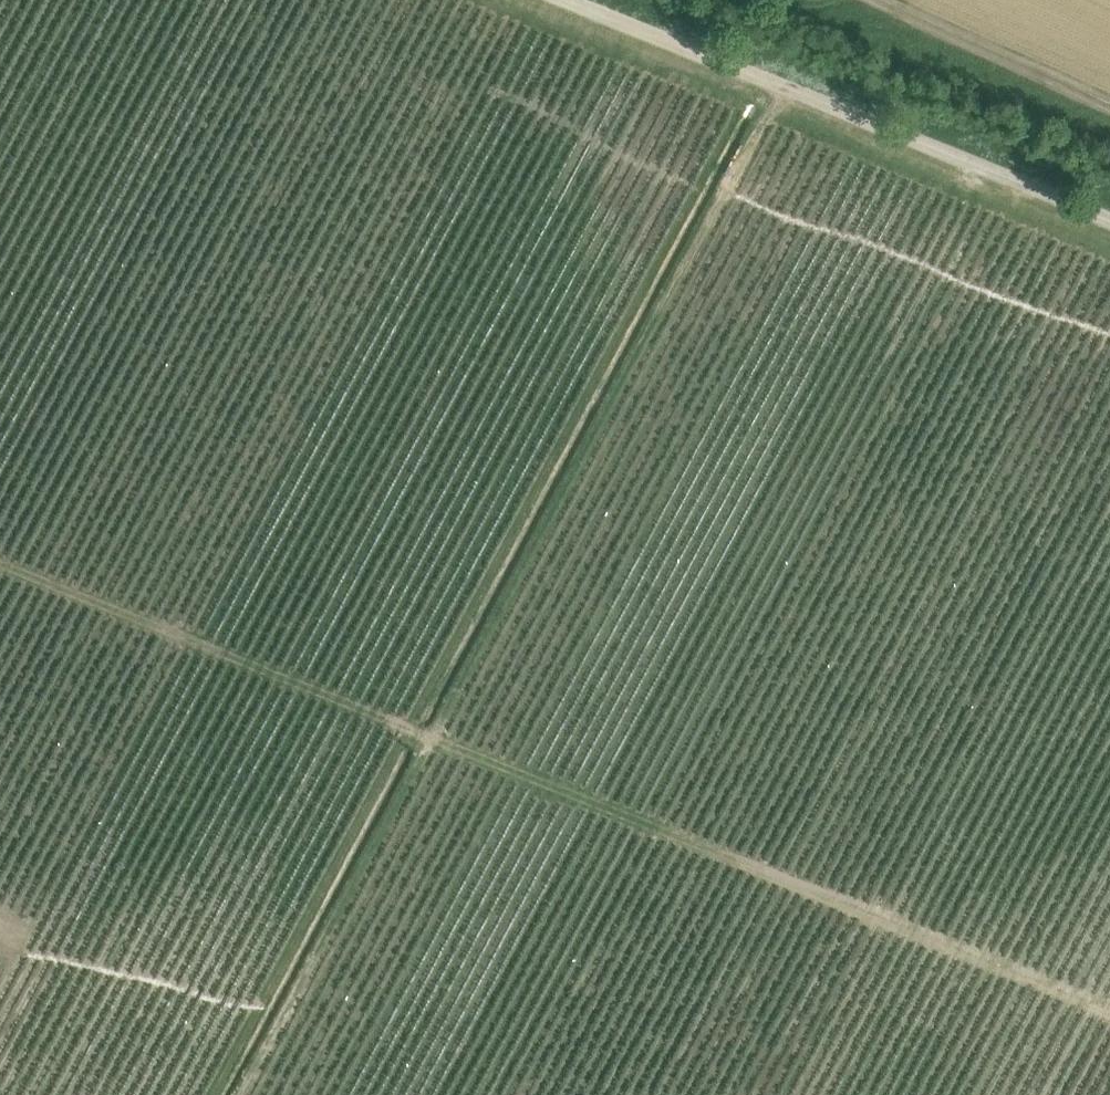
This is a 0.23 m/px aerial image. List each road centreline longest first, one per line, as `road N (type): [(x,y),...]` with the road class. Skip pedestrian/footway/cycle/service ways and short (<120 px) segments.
road 1 (track): [(1109,185),(635,0)]

